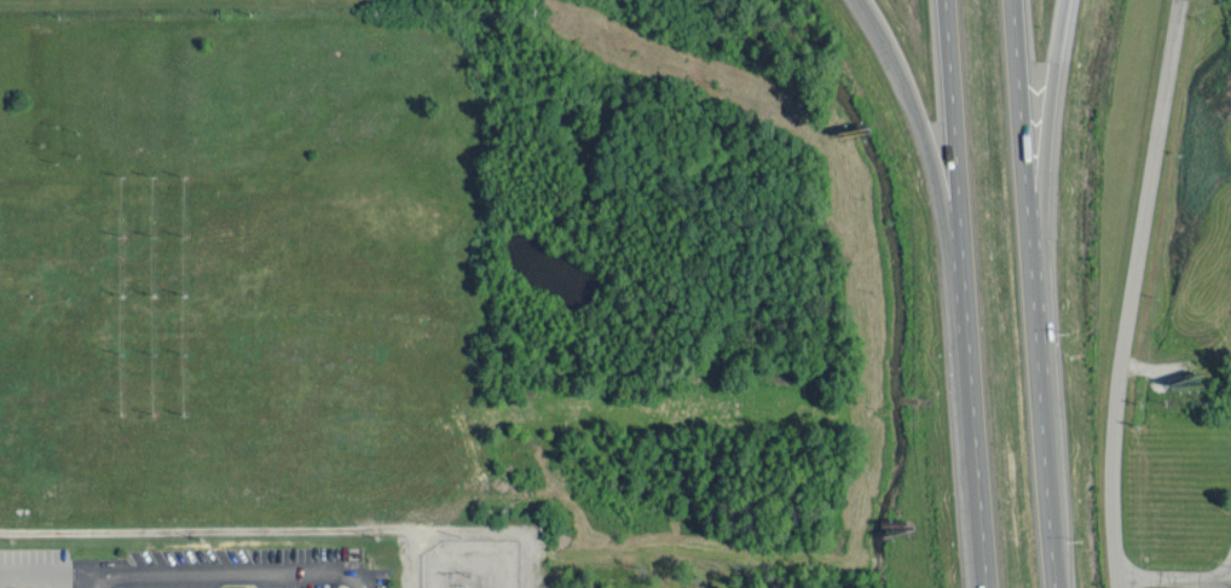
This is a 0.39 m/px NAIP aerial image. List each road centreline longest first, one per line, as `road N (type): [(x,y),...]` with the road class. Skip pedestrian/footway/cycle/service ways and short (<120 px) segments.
road 1 (residential): [(1119,587),(1112,500),(1120,374),(1181,0)]
road 2 (motorway): [(943,0),(981,587)]
road 3 (motorway): [(1060,587),(1022,0)]
road 4 (motorway): [(867,0),(903,66),(952,209)]
road 5 (motorway): [(1033,209),(1066,0)]

